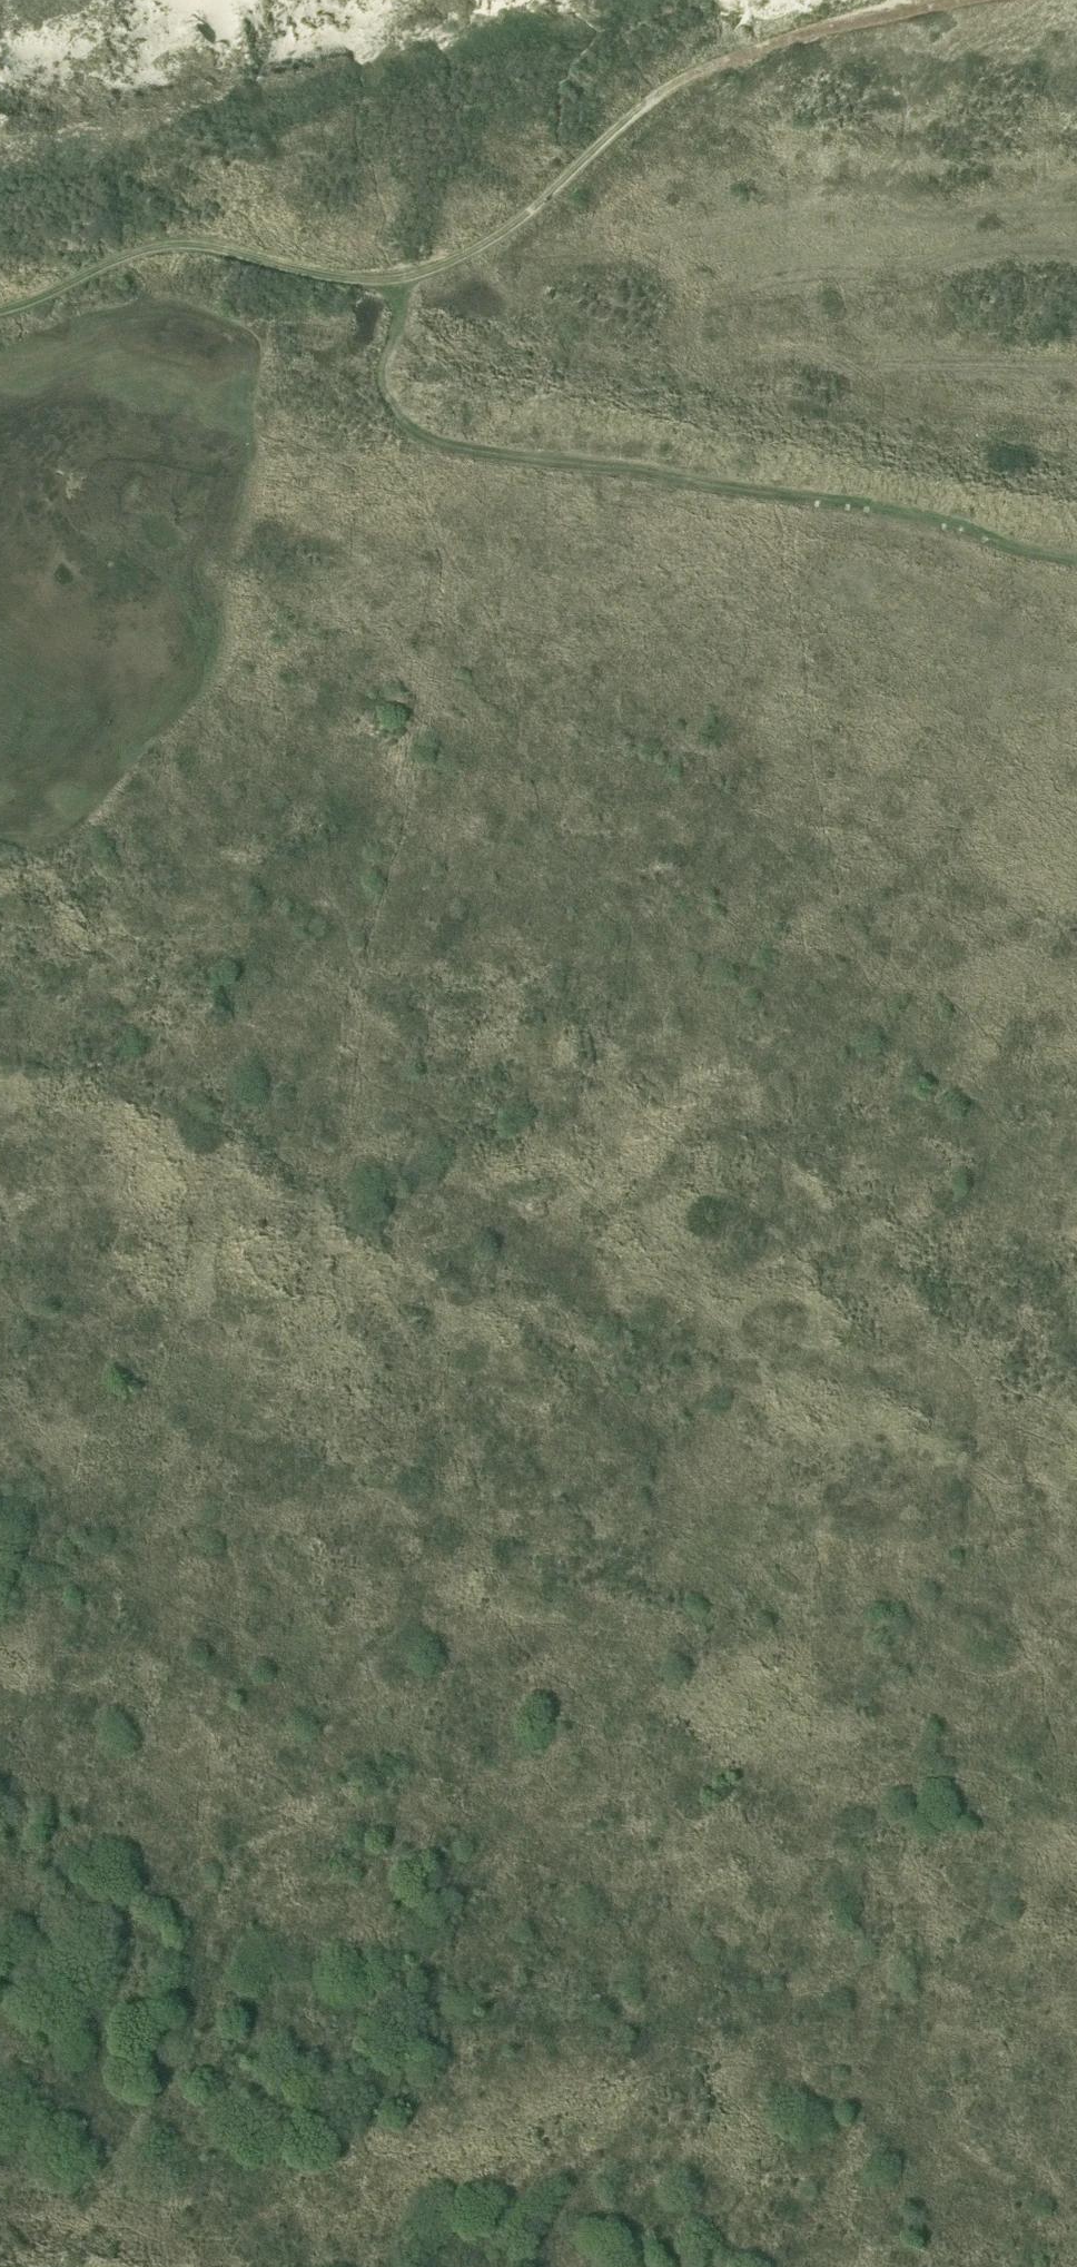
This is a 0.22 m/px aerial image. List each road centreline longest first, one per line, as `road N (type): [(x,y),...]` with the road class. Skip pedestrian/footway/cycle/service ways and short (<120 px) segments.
road 1 (track): [(0,311),(123,255),(174,244),(324,275),(419,274),(494,236),(647,99),(689,74),(910,0)]

